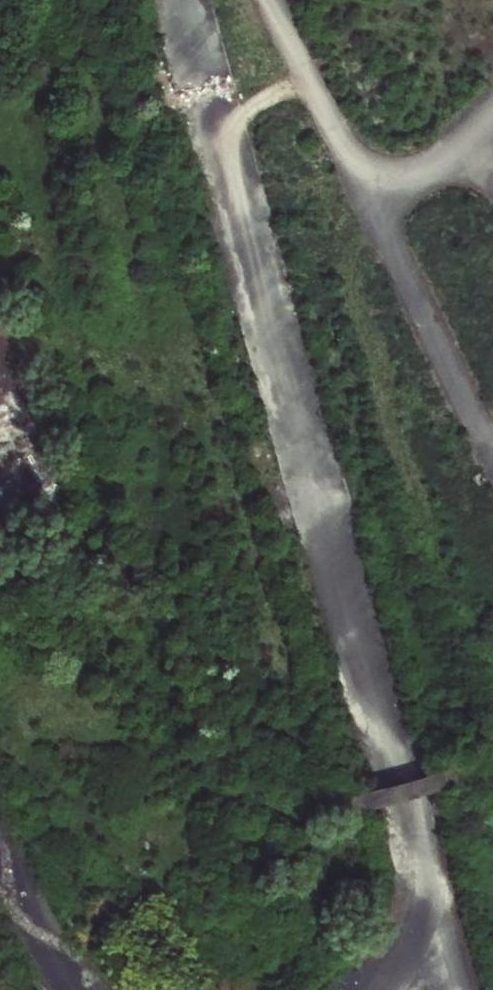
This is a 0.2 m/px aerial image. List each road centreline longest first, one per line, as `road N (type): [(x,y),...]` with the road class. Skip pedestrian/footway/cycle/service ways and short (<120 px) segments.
road 1 (track): [(72,0),(132,280),(291,654),(289,676),(264,677),(235,644),(190,532),(67,306)]
road 2 (track): [(492,761),(322,812),(270,808),(53,273)]
road 3 (track): [(374,211),(347,284),(439,573),(492,667)]
road 4 (track): [(354,0),(339,3),(339,49),(391,129),(429,130),(456,66)]
road 5 (track): [(333,22),(349,35),(407,21),(430,27),(426,64),(401,73),(378,113)]
road 6 (track): [(53,273),(41,205),(0,100)]

